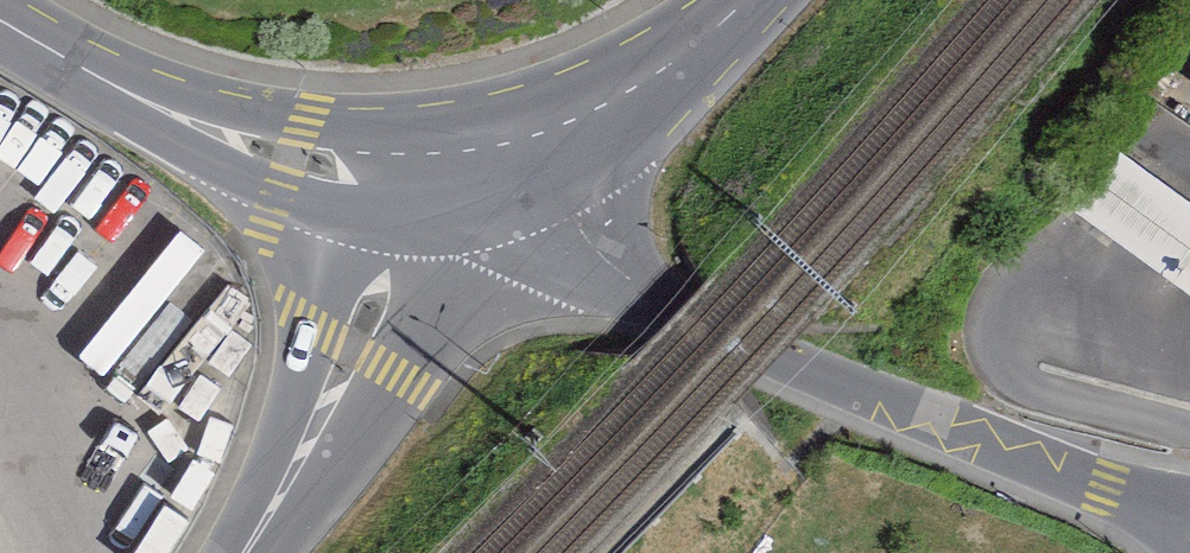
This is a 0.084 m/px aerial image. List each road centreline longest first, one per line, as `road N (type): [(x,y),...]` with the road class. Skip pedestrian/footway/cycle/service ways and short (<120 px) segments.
road 1 (unclassified): [(1189,523),(665,304),(466,152)]
road 2 (unclassified): [(466,152),(398,166),(293,158),(179,119),(0,20)]
road 3 (unclassified): [(245,552),(466,152)]
road 4 (unclassified): [(466,152),(592,112),(746,0)]

